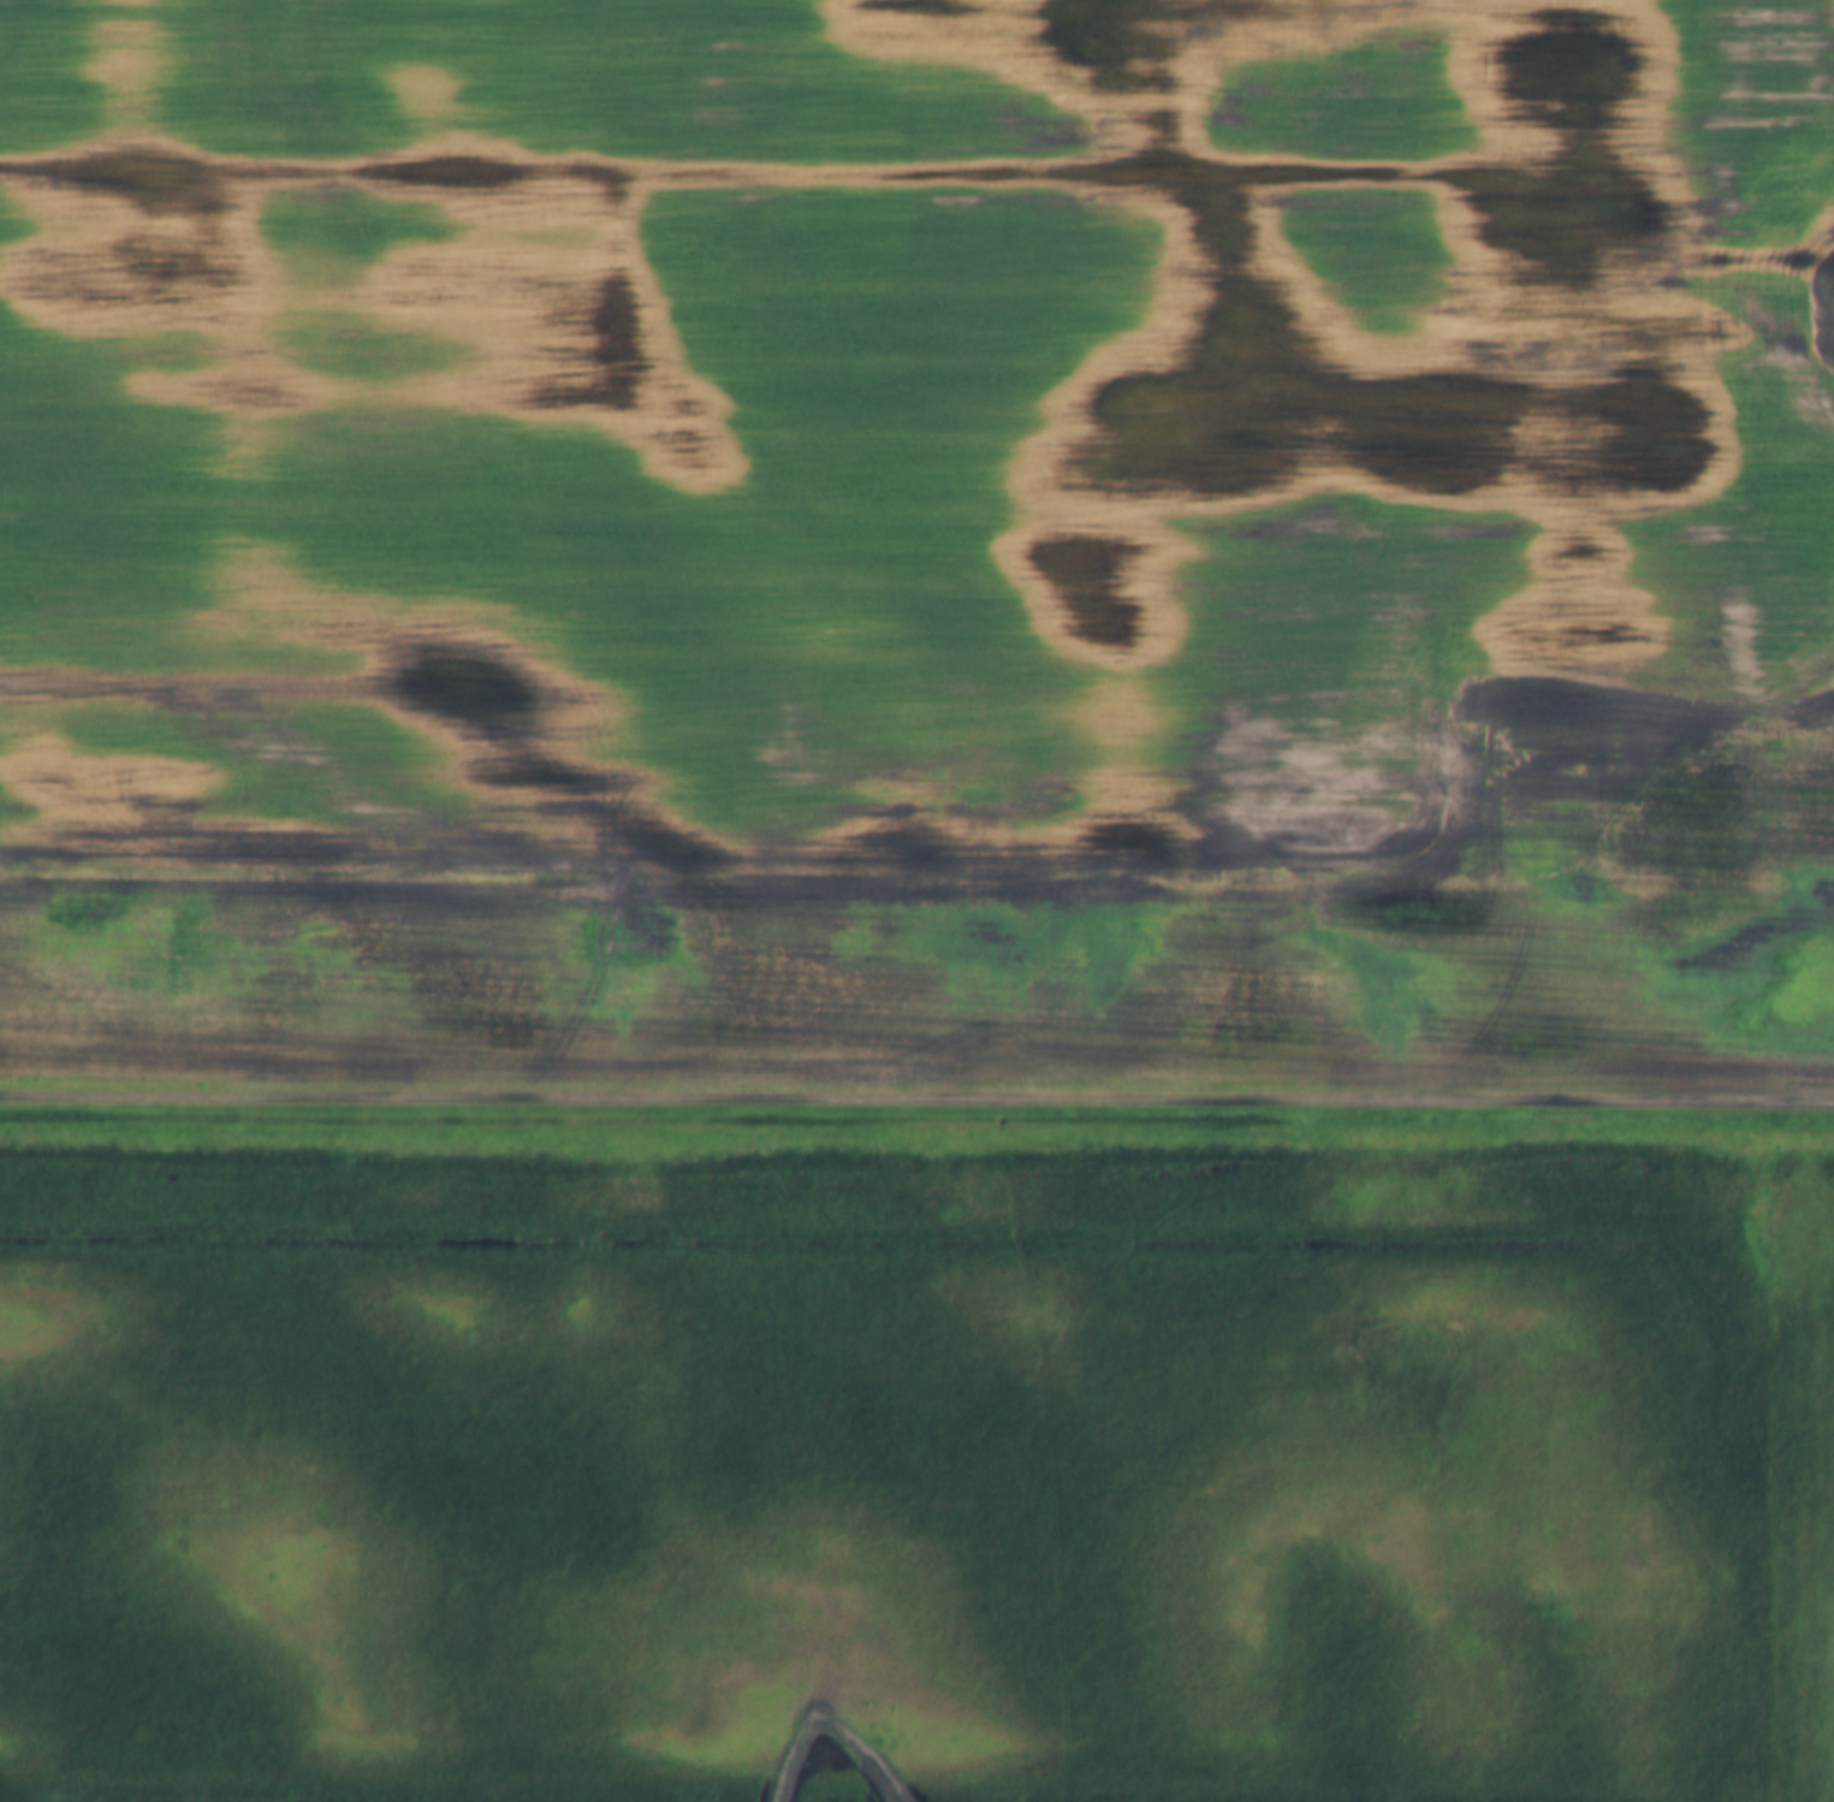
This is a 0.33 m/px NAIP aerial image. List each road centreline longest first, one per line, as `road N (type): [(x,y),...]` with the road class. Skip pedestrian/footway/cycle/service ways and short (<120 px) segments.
road 1 (track): [(1833,1102),(0,1099)]

